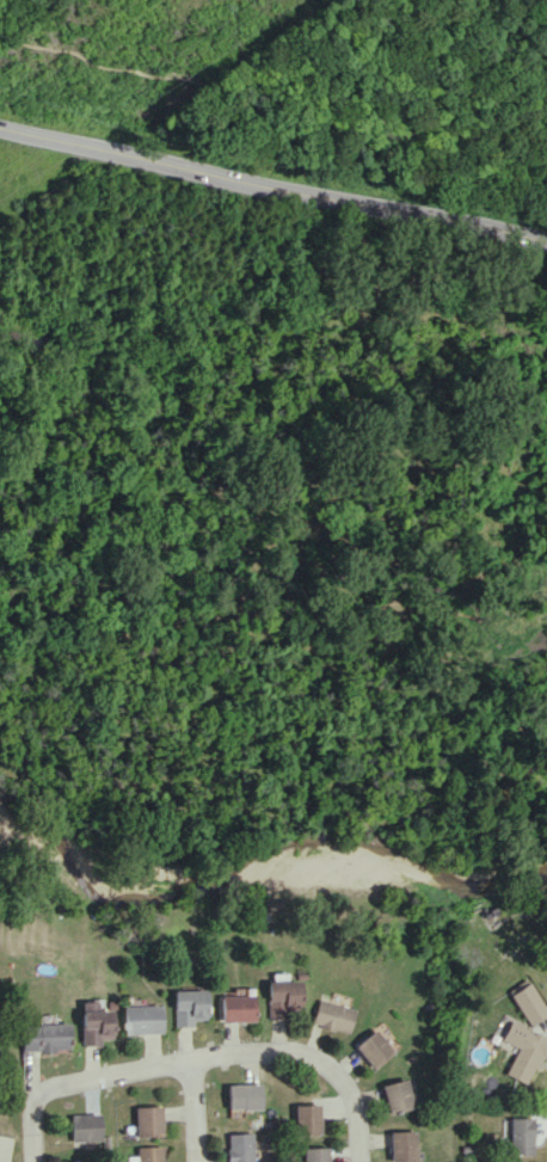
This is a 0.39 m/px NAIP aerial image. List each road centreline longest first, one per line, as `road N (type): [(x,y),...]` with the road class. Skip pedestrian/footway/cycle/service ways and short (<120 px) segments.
road 1 (secondary): [(0,130),(546,247)]
road 2 (residential): [(36,1099),(44,1090),(271,1051),(334,1074),(357,1118)]

